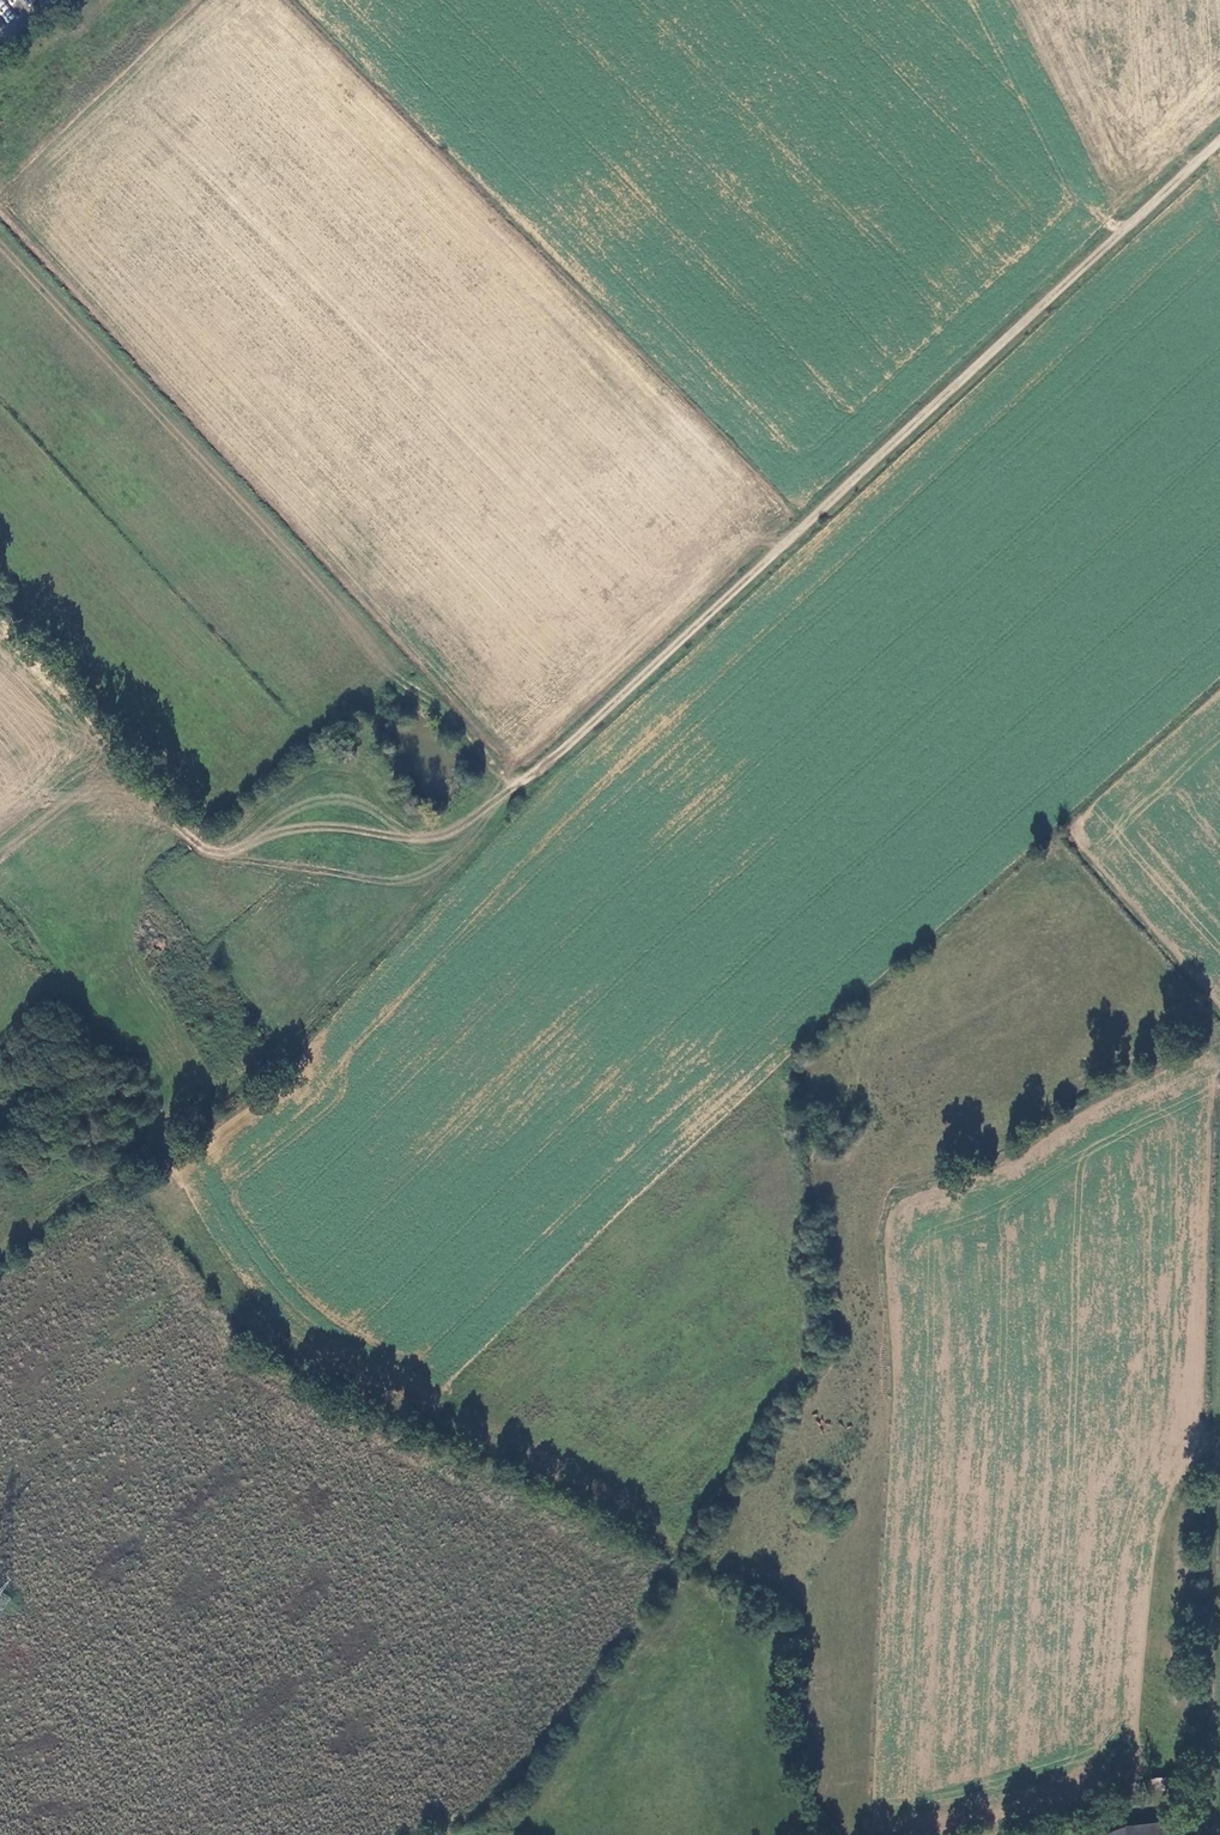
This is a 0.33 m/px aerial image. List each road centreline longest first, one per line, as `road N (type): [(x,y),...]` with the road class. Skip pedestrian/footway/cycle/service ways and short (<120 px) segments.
road 1 (track): [(1219,140),(526,782)]
road 2 (track): [(1219,1393),(1212,1834)]

